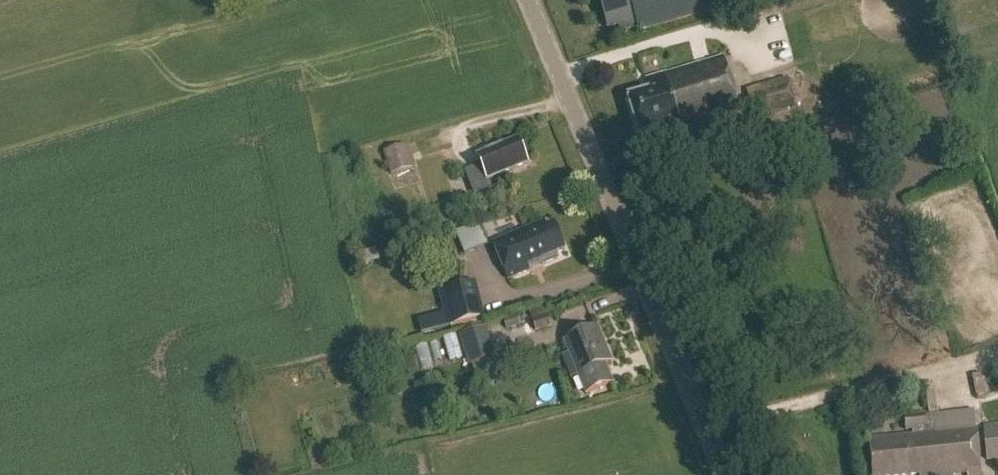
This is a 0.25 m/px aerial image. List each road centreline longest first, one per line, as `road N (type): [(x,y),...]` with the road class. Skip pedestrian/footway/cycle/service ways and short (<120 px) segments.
road 1 (tertiary): [(722,474),(527,0)]

